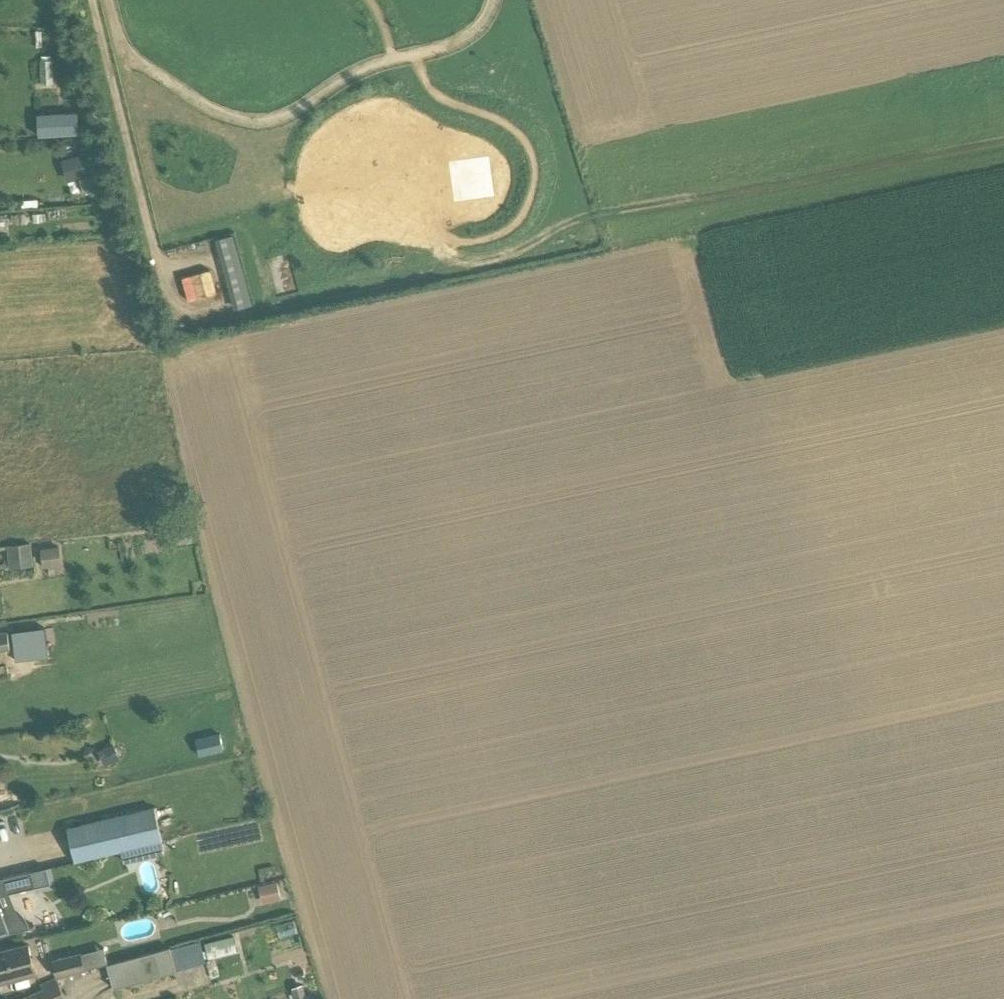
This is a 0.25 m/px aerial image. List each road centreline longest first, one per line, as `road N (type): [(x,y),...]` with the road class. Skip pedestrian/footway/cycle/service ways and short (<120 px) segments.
road 1 (track): [(491,0),(459,45),(381,65),(274,122),(238,121),(121,55),(107,0)]

